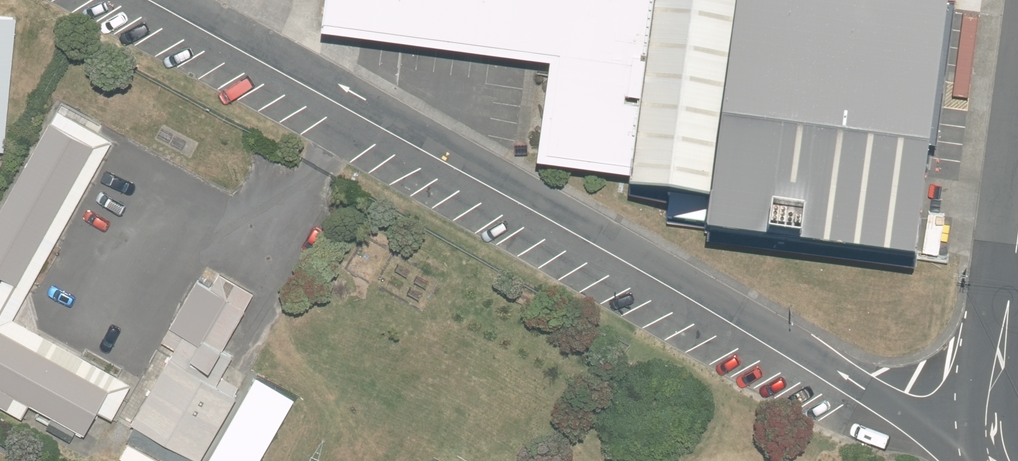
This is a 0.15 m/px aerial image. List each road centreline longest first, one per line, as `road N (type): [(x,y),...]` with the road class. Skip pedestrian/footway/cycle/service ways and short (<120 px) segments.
road 1 (unclassified): [(984,442),(904,415),(545,199),(180,0)]
road 2 (unclassified): [(984,442),(1008,312)]

